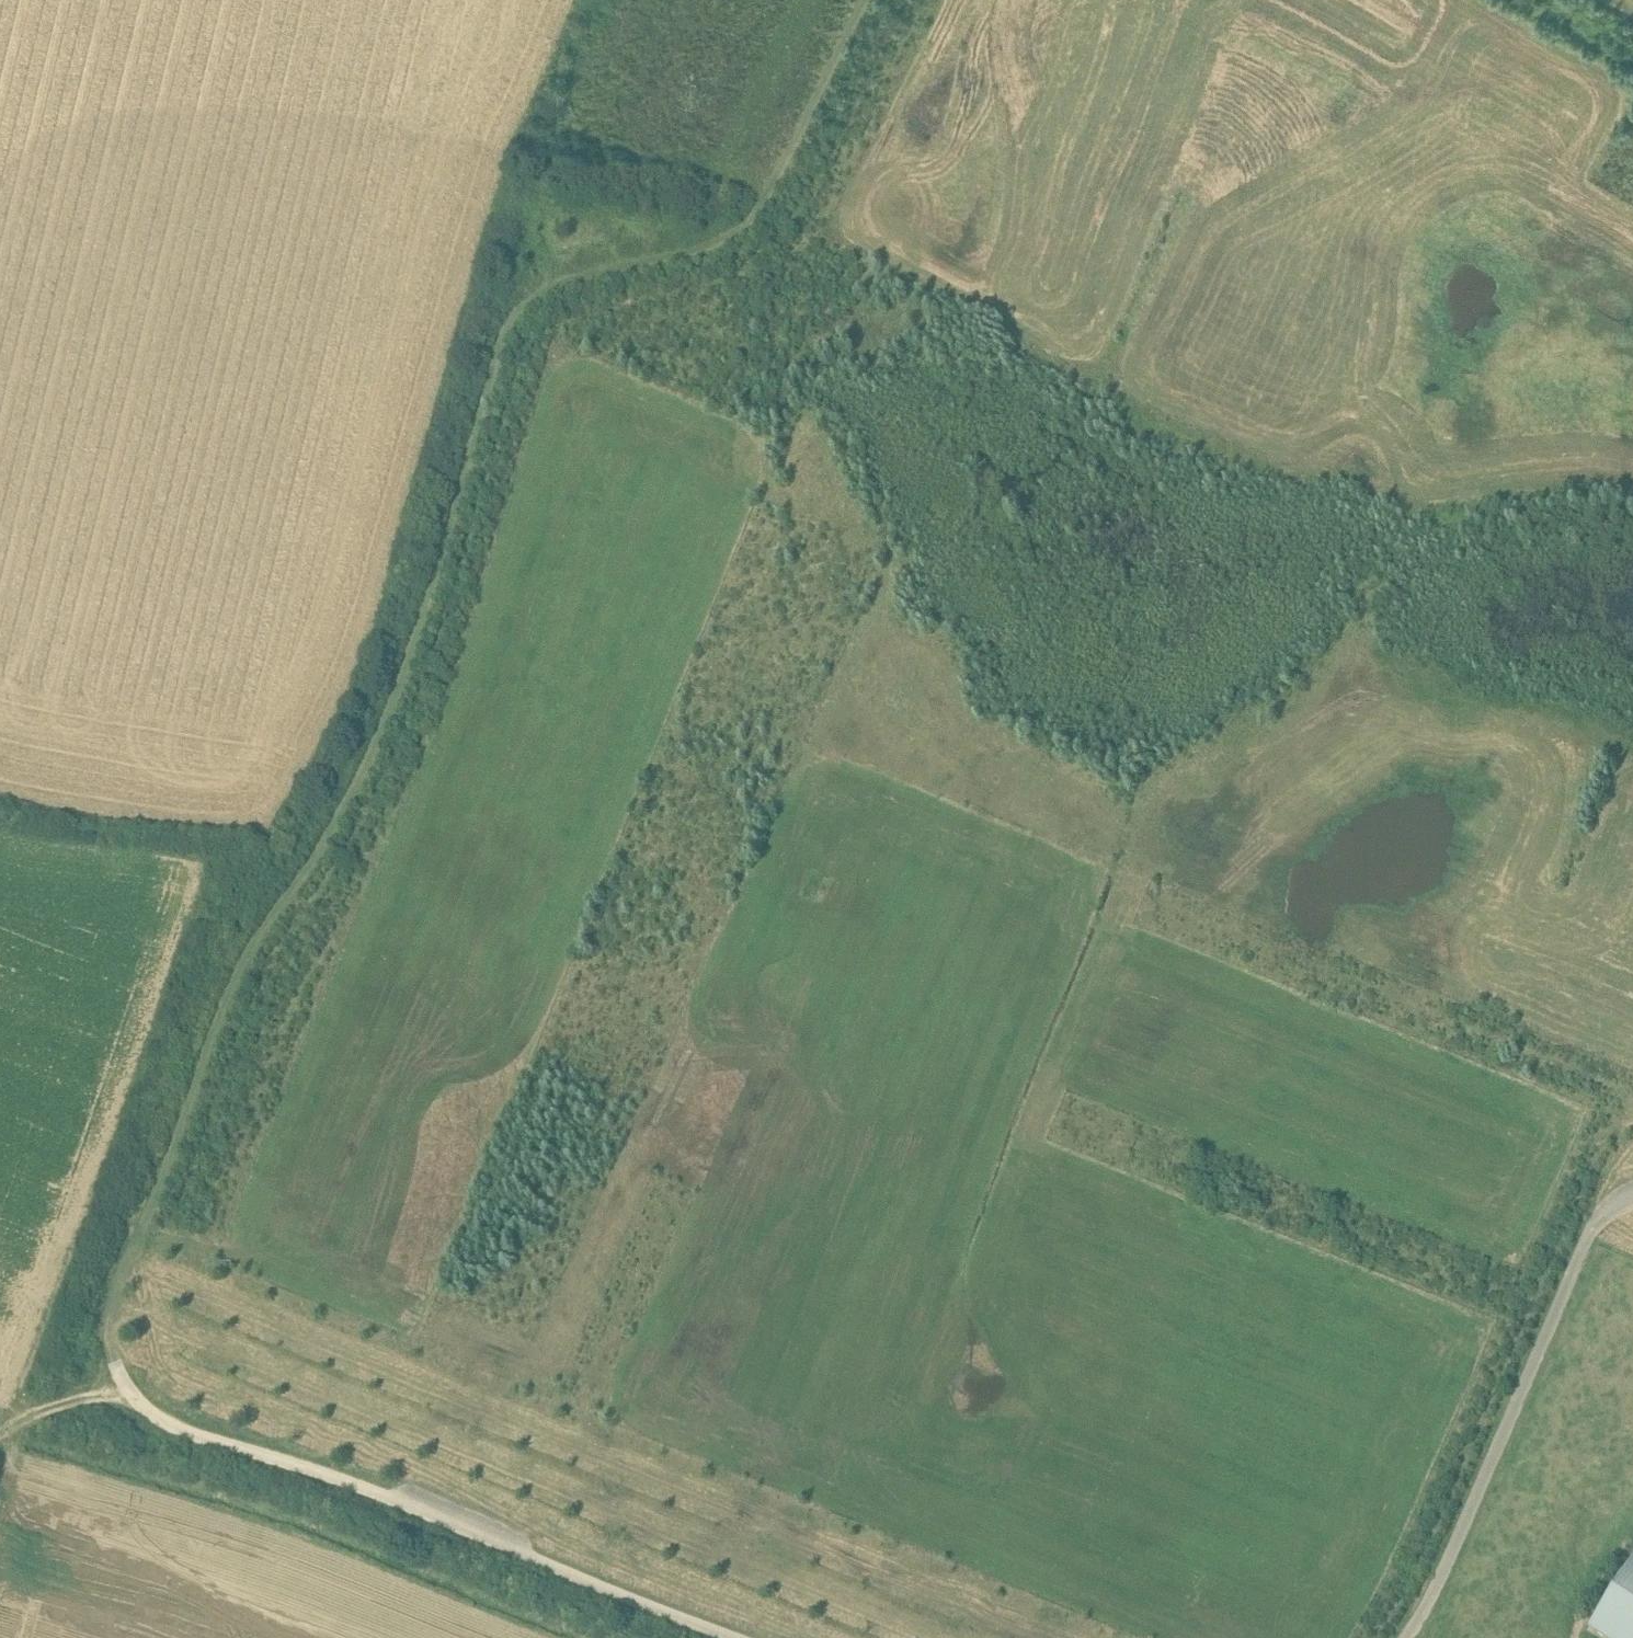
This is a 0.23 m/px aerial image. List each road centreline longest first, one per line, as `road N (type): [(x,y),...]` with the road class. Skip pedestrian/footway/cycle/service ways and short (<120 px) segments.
road 1 (track): [(733,1637),(168,1421),(128,1385),(107,1330),(108,1307),(224,992),(257,926),(353,781),(380,720),(412,637),(501,327),(544,286),(738,228),(856,0)]
road 2 (unclassified): [(1632,1196),(1587,1240),(1432,1601),(1409,1637)]

